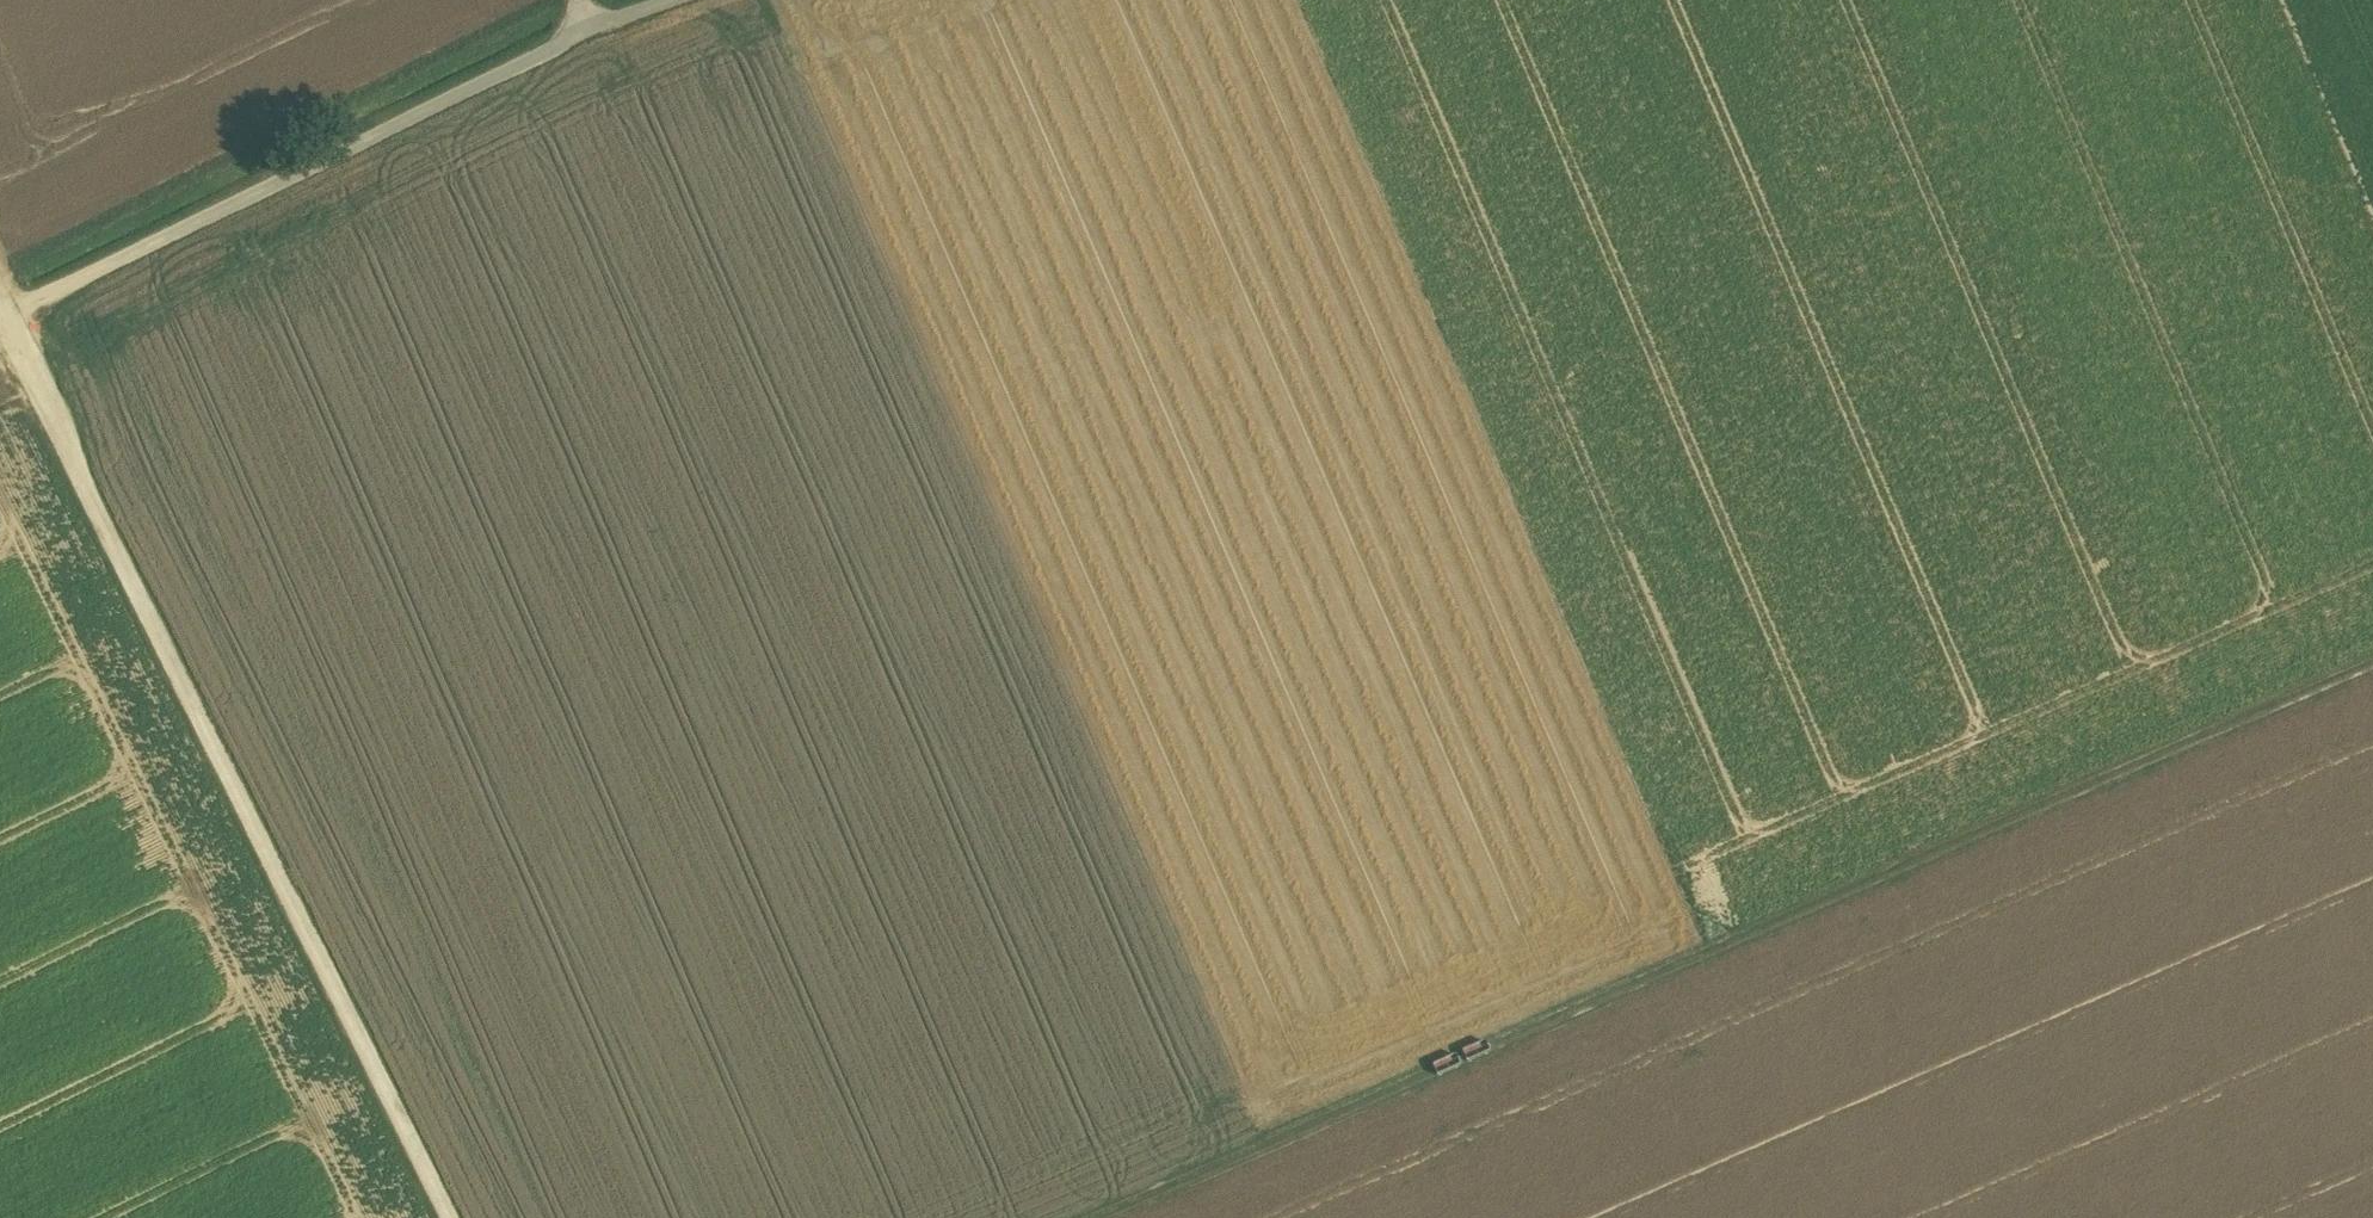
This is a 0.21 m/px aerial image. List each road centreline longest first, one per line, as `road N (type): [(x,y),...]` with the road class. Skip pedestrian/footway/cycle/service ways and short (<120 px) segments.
road 1 (track): [(1154,1217),(2372,687)]
road 2 (track): [(0,328),(458,1217)]
road 3 (track): [(0,318),(699,0)]

